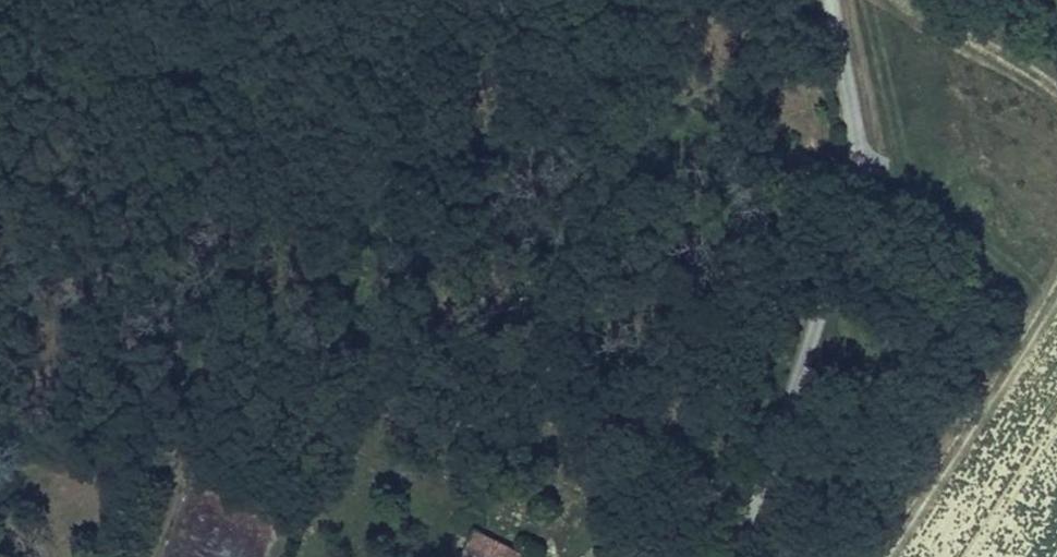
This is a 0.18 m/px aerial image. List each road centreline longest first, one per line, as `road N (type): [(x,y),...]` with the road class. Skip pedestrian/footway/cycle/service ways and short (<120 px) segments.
road 1 (track): [(737,556),(766,506),(843,250),(857,134),(838,0)]
road 2 (track): [(871,556),(1056,280)]
road 3 (track): [(1056,85),(931,0)]

